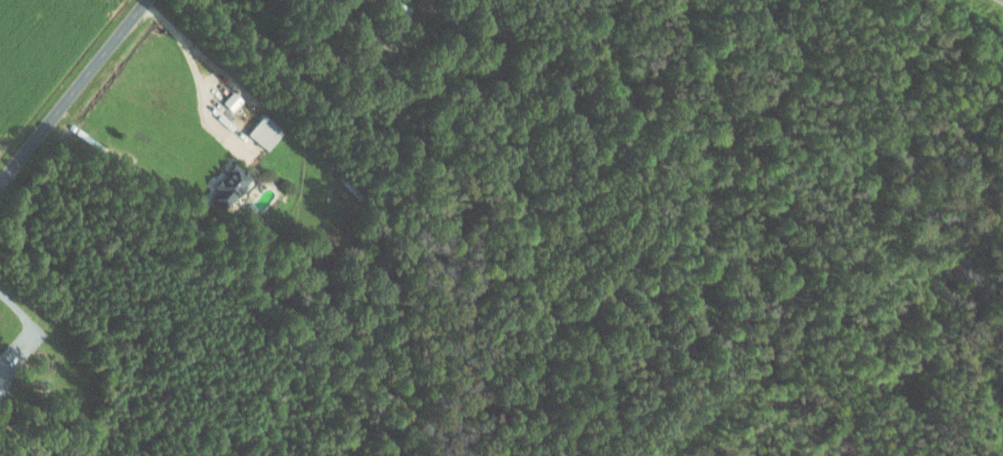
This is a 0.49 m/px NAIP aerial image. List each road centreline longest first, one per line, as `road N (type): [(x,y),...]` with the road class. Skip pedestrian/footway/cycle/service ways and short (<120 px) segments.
road 1 (residential): [(0,182),(146,0)]

